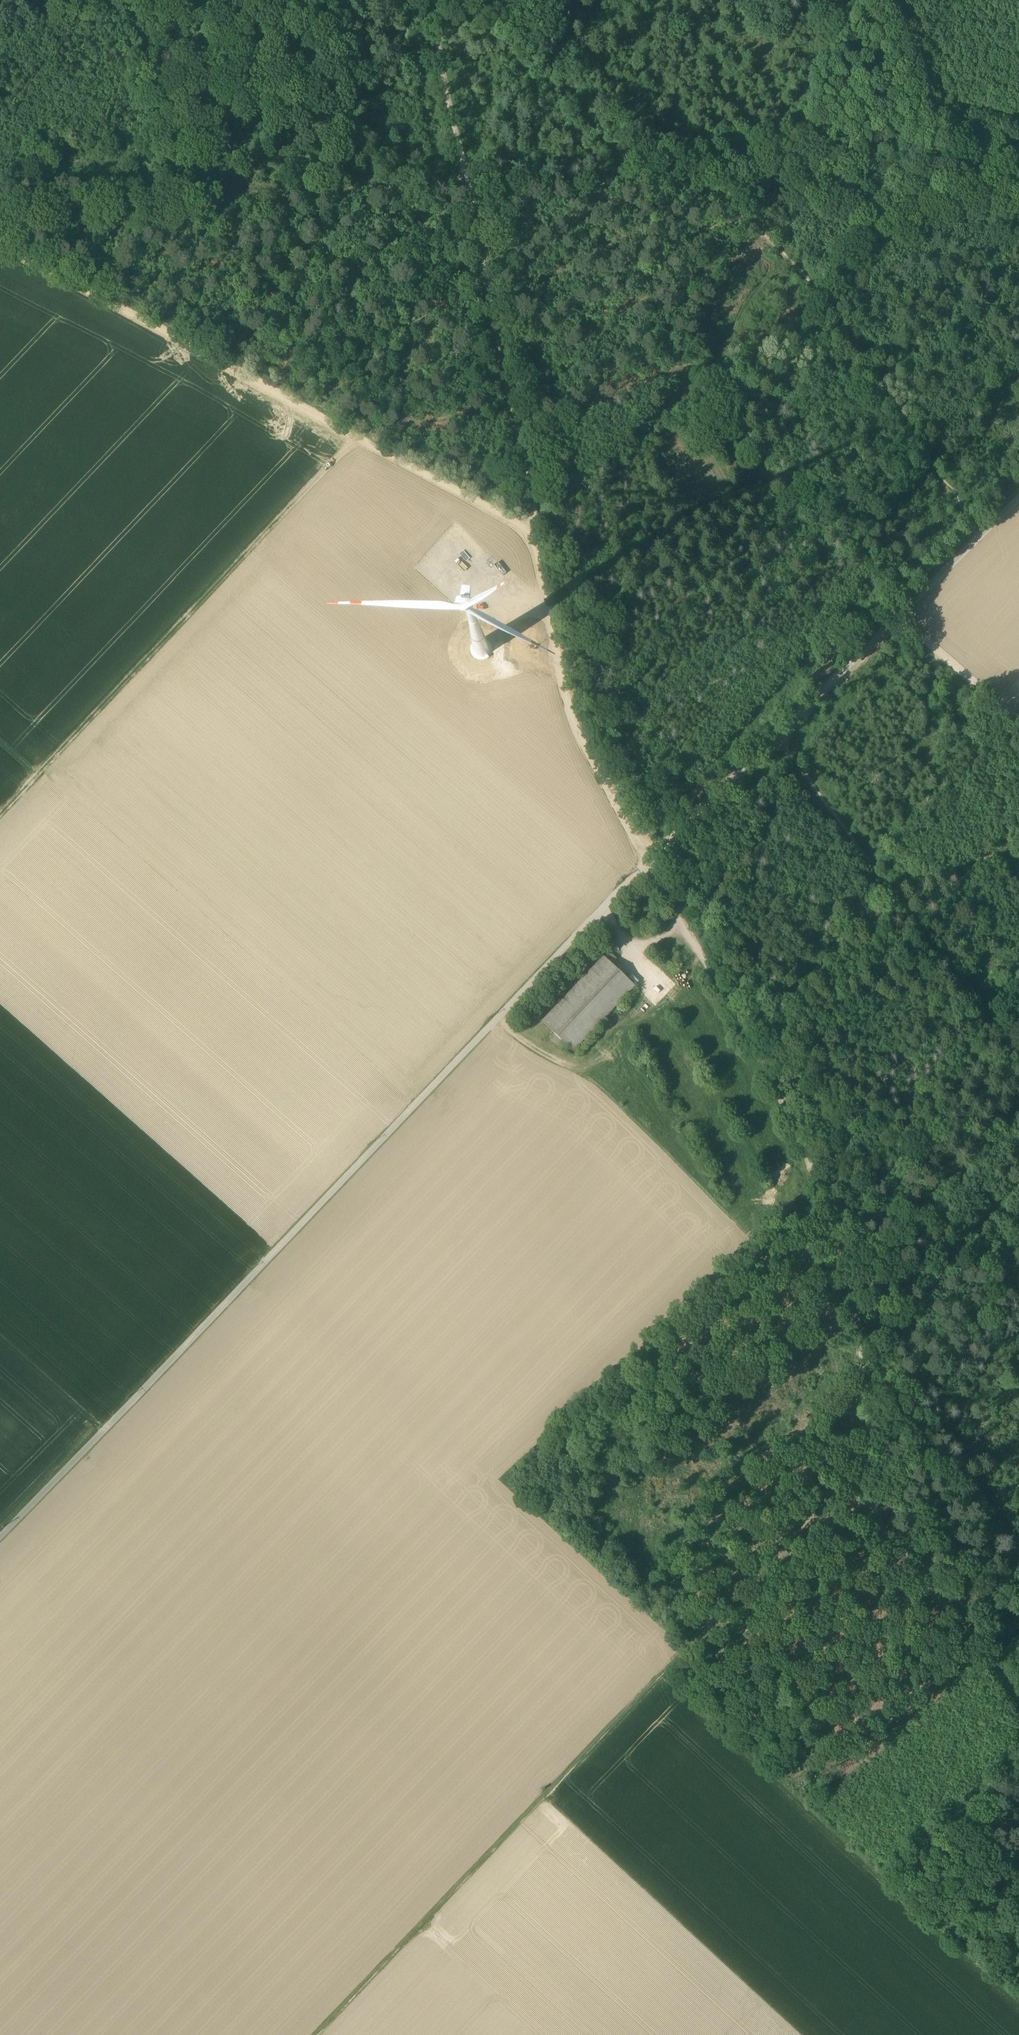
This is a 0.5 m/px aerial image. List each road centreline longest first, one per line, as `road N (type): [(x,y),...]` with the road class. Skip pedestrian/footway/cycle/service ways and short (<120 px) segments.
road 1 (track): [(645,861),(793,1119),(835,1237),(865,1372),(873,1516),(976,1638),(1018,1710)]
road 2 (track): [(0,1534),(645,861)]
road 3 (track): [(869,1457),(319,2034)]
road 4 (track): [(981,535),(801,271),(754,222),(682,187),(470,186)]
road 5 (track): [(0,247),(537,533)]
road 6 (track): [(470,186),(0,214)]
road 7 (track): [(645,861),(981,535)]
road 8 (track): [(35,776),(358,439)]
road 9 (track): [(777,734),(1018,1060)]
road 10 (track): [(470,186),(537,533)]
road 11 (track): [(537,533),(573,719),(645,861)]
road 12 (track): [(432,0),(470,186)]
road 13 (track): [(1018,719),(899,617)]
road 14 (track): [(442,49),(559,0)]

